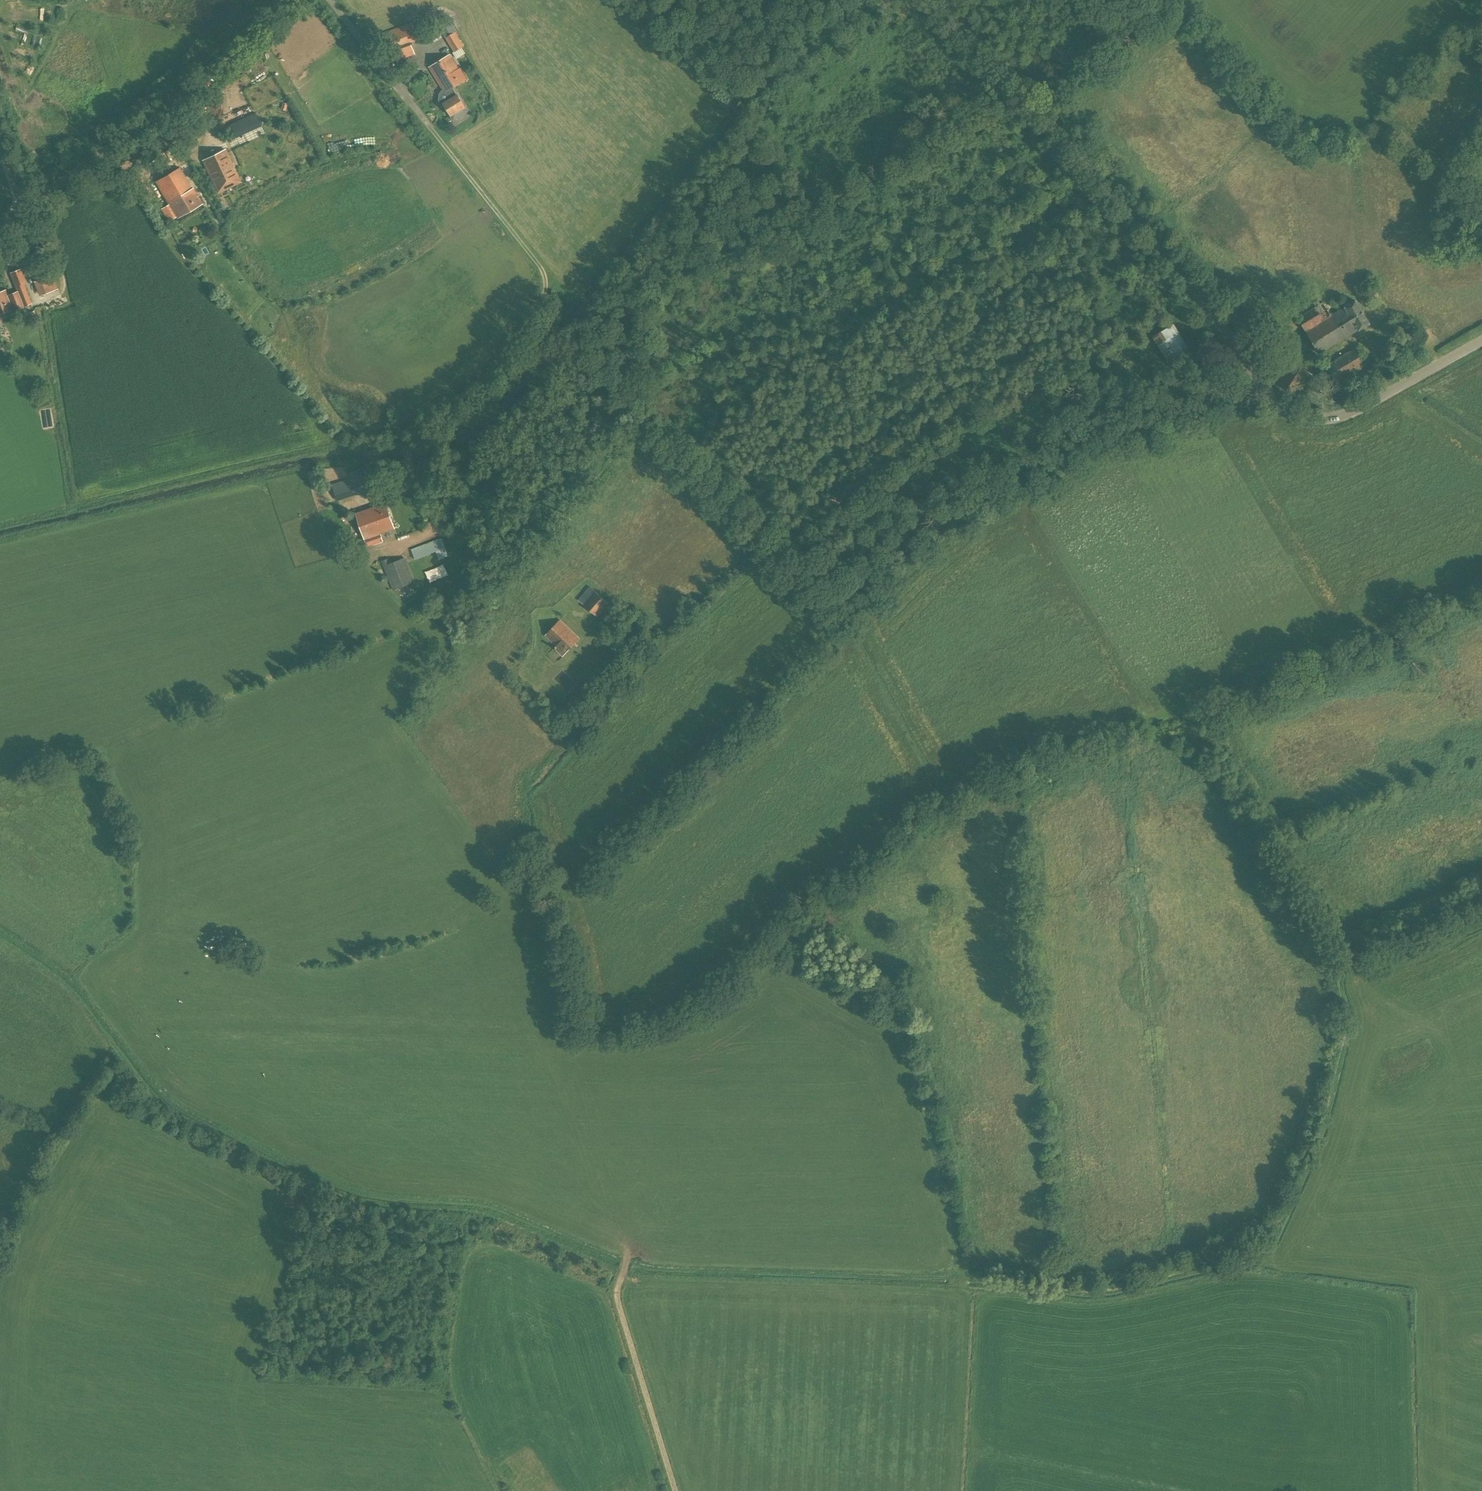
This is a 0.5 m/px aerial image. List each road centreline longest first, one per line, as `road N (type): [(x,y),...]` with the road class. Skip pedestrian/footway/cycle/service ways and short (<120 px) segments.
road 1 (tertiary): [(1481,342),(1346,417),(1296,416),(943,0)]
road 2 (tertiary): [(0,228),(189,96),(282,0)]
road 3 (track): [(674,1490),(615,1294),(627,1256)]

